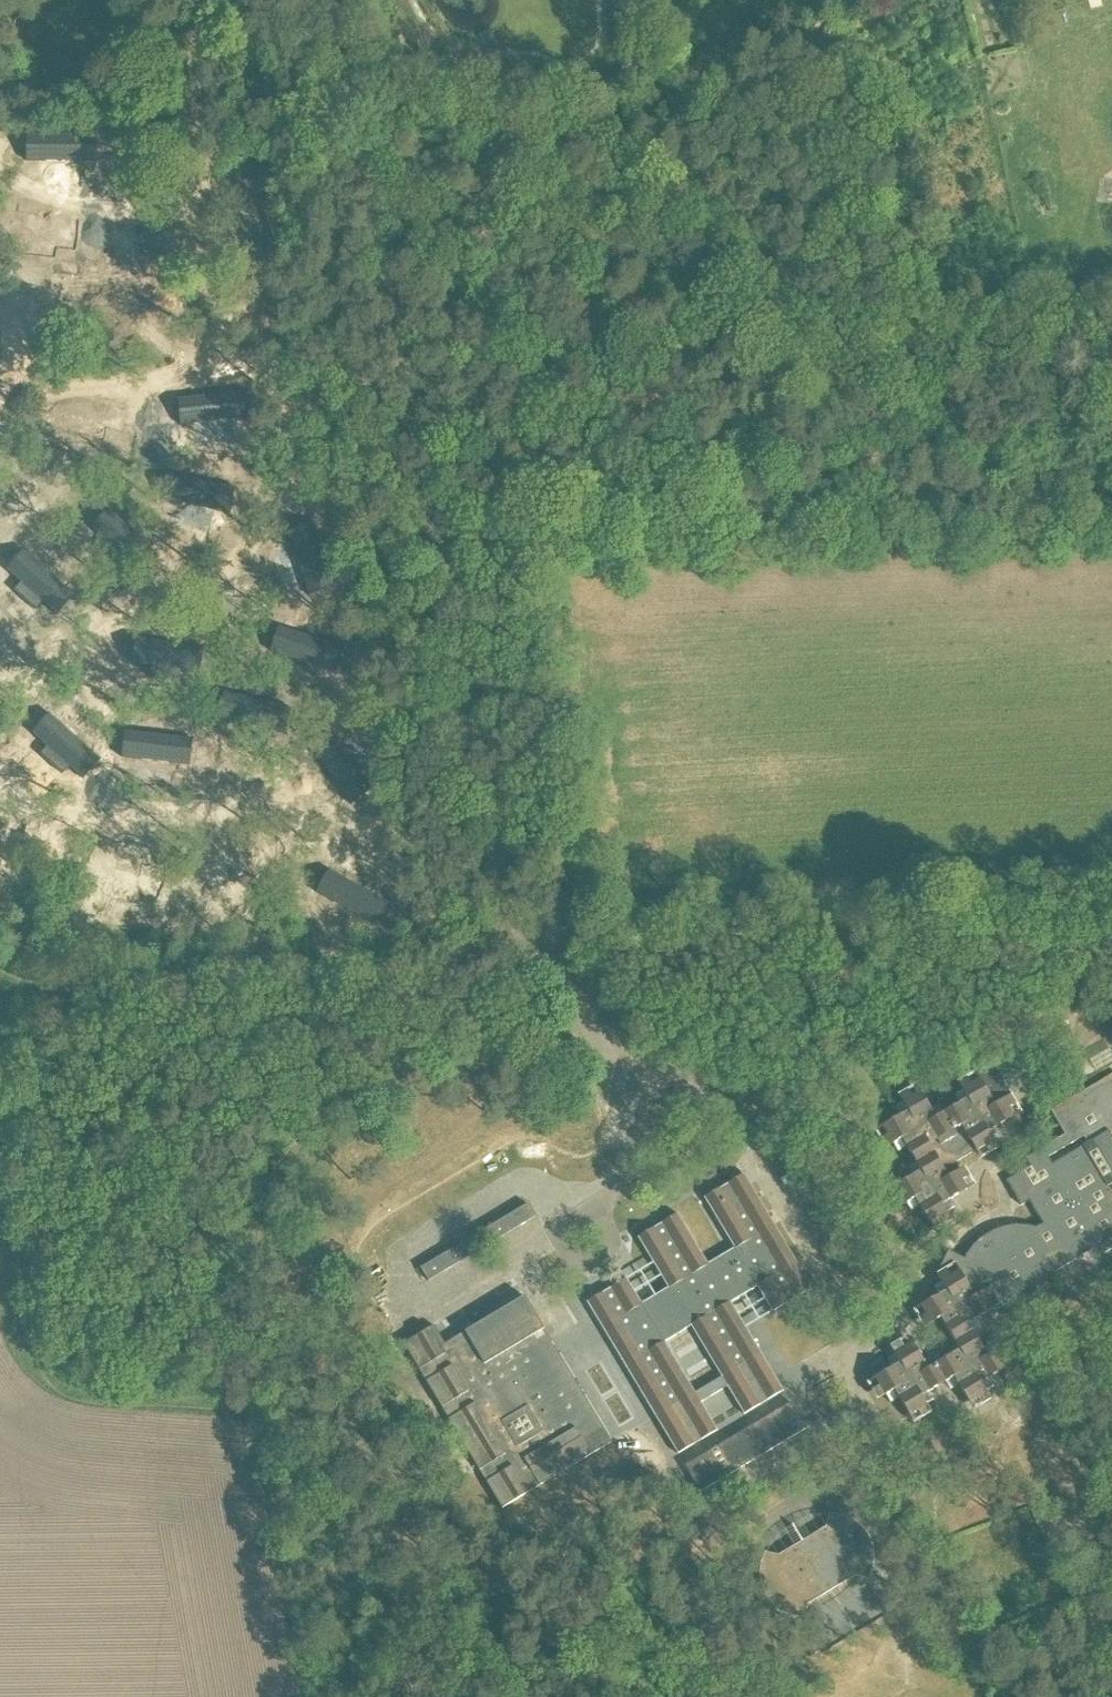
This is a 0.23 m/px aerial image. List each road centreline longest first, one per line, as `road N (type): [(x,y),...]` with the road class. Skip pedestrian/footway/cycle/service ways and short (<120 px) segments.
road 1 (residential): [(329,0),(515,920),(600,1044),(649,1084),(720,1110),(756,1152),(857,1330)]
road 2 (track): [(23,975),(57,984),(318,963),(502,962),(538,946),(1111,922)]
road 3 (track): [(0,1243),(16,1308),(43,1363),(62,1381),(122,1406),(225,1406),(269,1416),(280,1427),(354,1564),(405,1636),(427,1696)]
road 4 (track): [(1104,1696),(1106,1610),(1086,1474),(1111,1417)]

